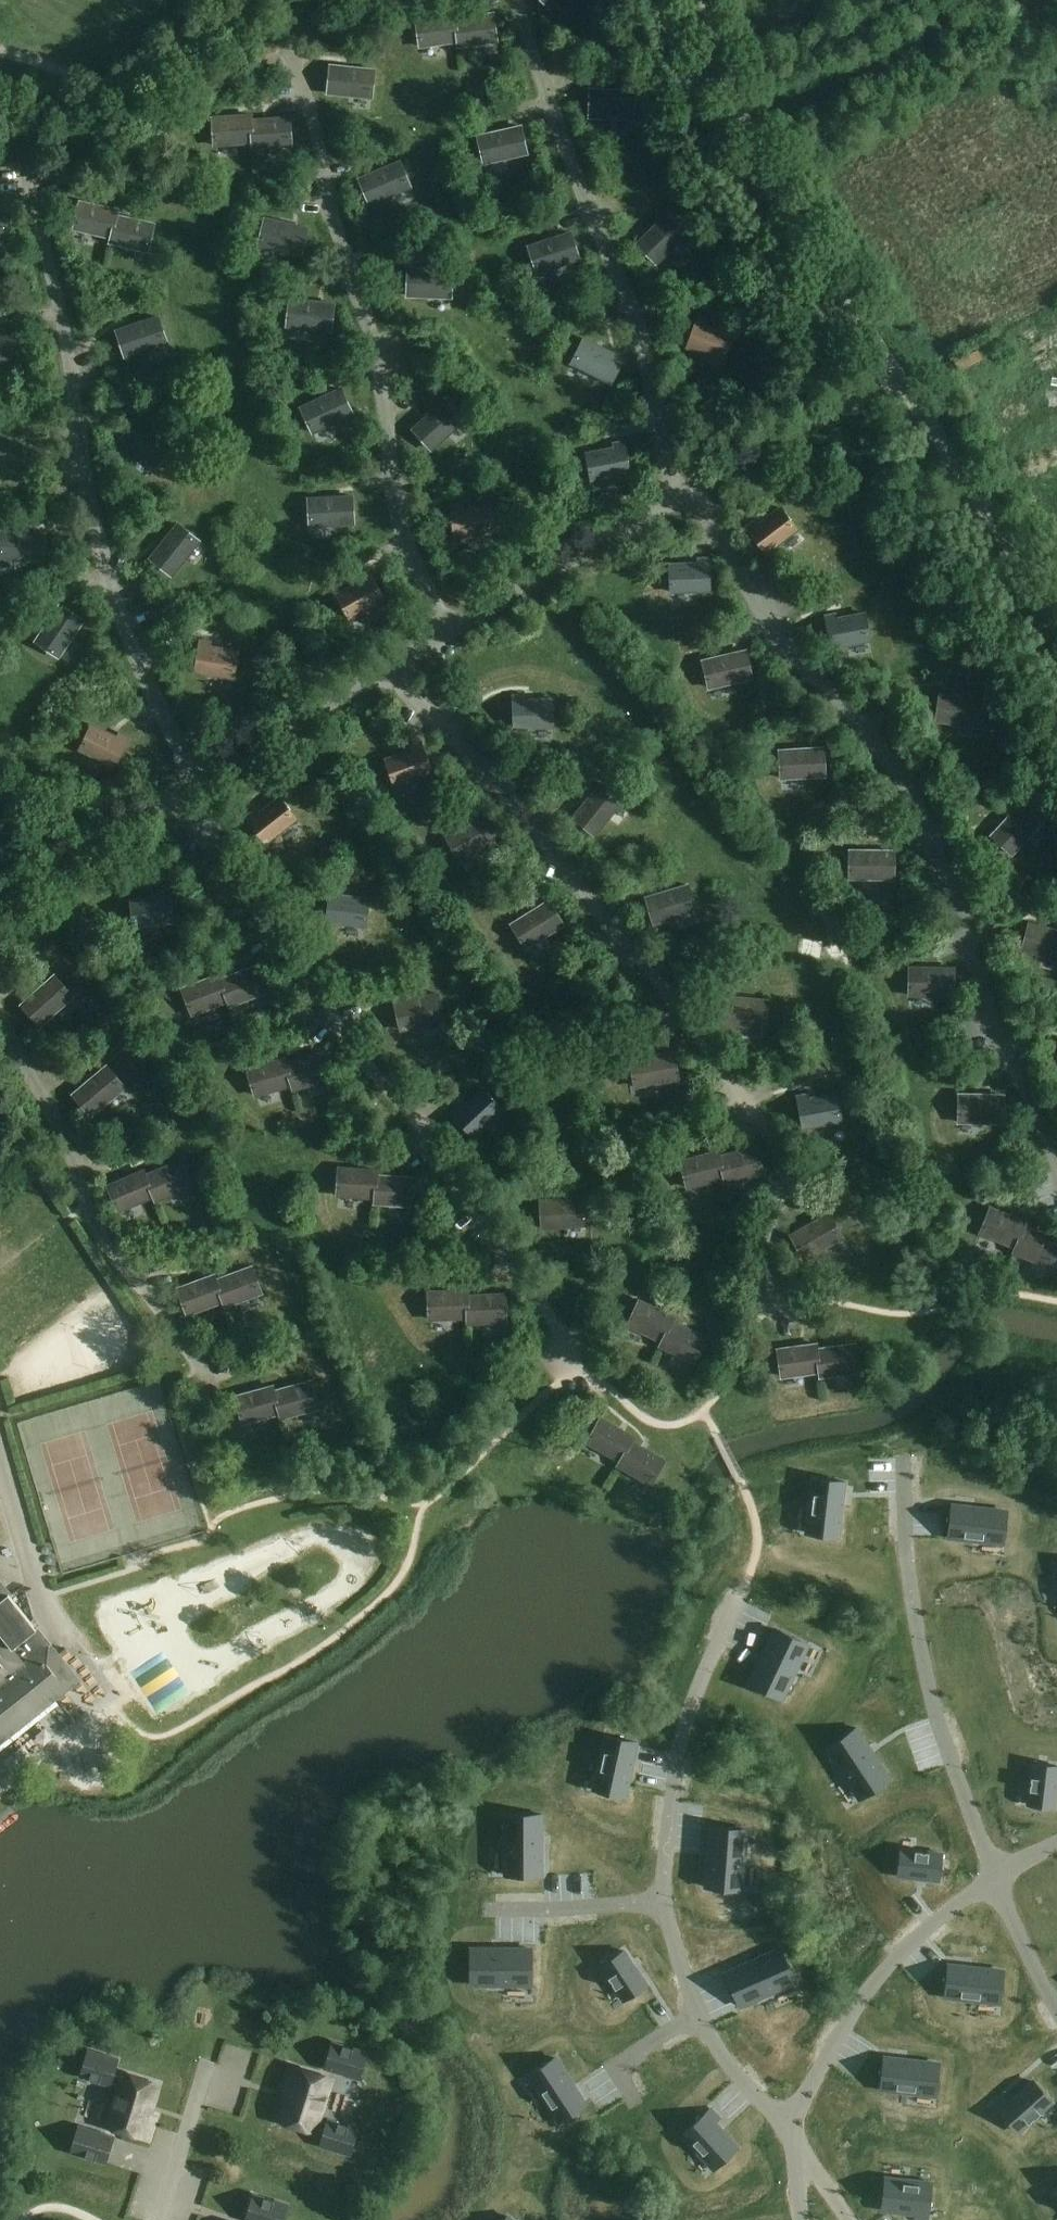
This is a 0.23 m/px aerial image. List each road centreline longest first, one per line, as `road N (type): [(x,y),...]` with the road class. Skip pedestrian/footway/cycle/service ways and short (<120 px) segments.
road 1 (unclassified): [(1056,611),(789,208),(698,0)]

